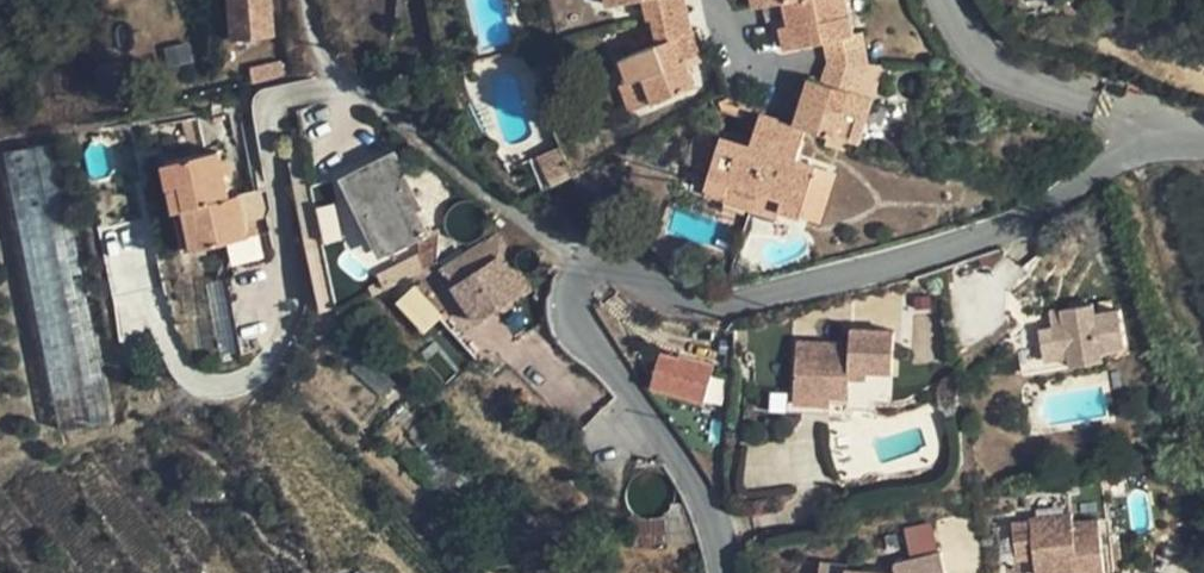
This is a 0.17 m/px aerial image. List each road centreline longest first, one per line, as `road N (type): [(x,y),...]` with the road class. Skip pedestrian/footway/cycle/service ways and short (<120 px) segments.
road 1 (residential): [(718,572),(709,519),(579,323),(573,294),(587,273),(610,265),(688,304),(735,303),(1029,220),(1144,143)]
road 2 (residential): [(1144,143),(1094,102),(997,77),(961,39),(942,0)]

